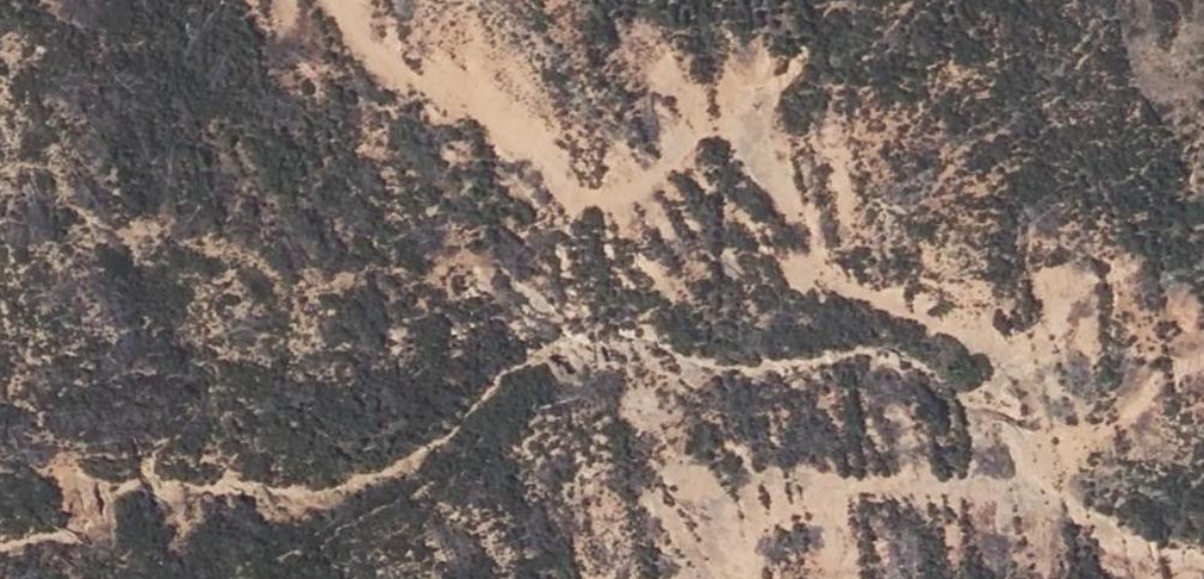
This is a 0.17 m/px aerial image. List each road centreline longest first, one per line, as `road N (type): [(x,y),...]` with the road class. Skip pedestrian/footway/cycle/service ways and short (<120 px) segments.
road 1 (track): [(372,0),(514,157),(607,166),(731,114),(827,248),(982,304),(1090,413),(1083,449),(1055,470),(814,497),(754,578)]

